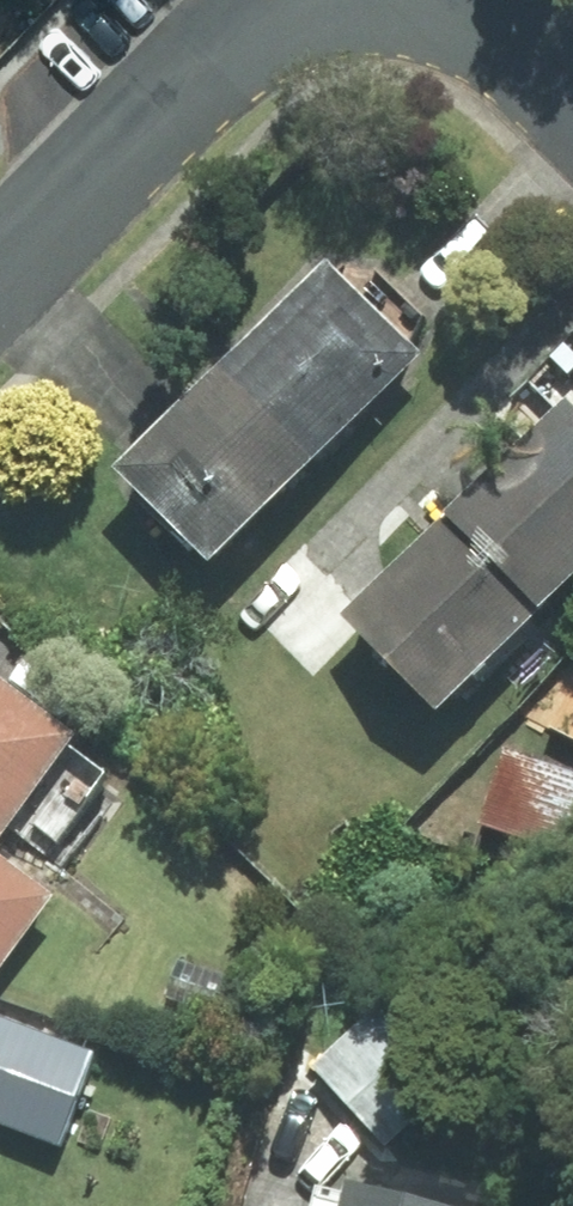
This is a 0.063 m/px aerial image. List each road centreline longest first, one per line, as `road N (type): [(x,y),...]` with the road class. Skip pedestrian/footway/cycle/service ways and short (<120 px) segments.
road 1 (residential): [(279,0),(0,287)]
road 2 (residential): [(465,0),(572,102)]

